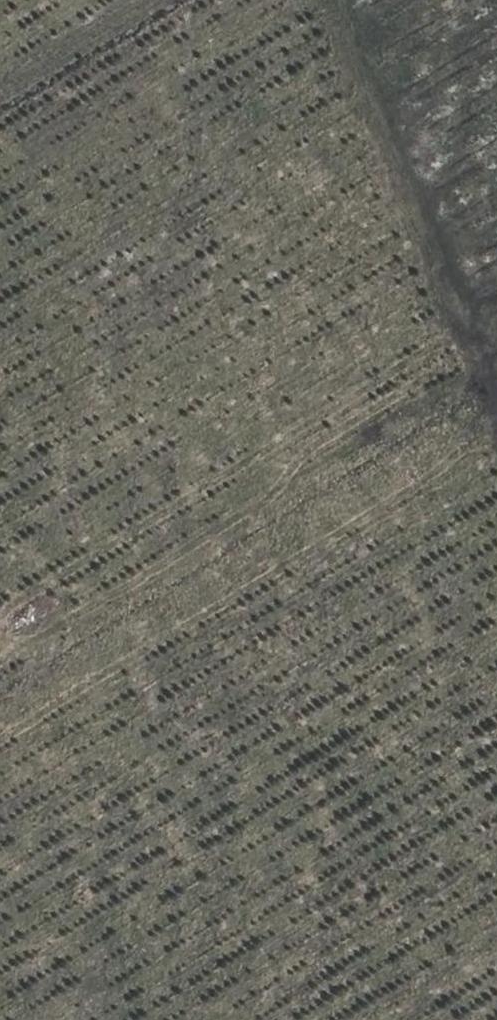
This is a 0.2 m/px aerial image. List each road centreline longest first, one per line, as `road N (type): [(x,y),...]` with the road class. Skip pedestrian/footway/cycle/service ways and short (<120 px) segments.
road 1 (track): [(0,98),(161,0)]

